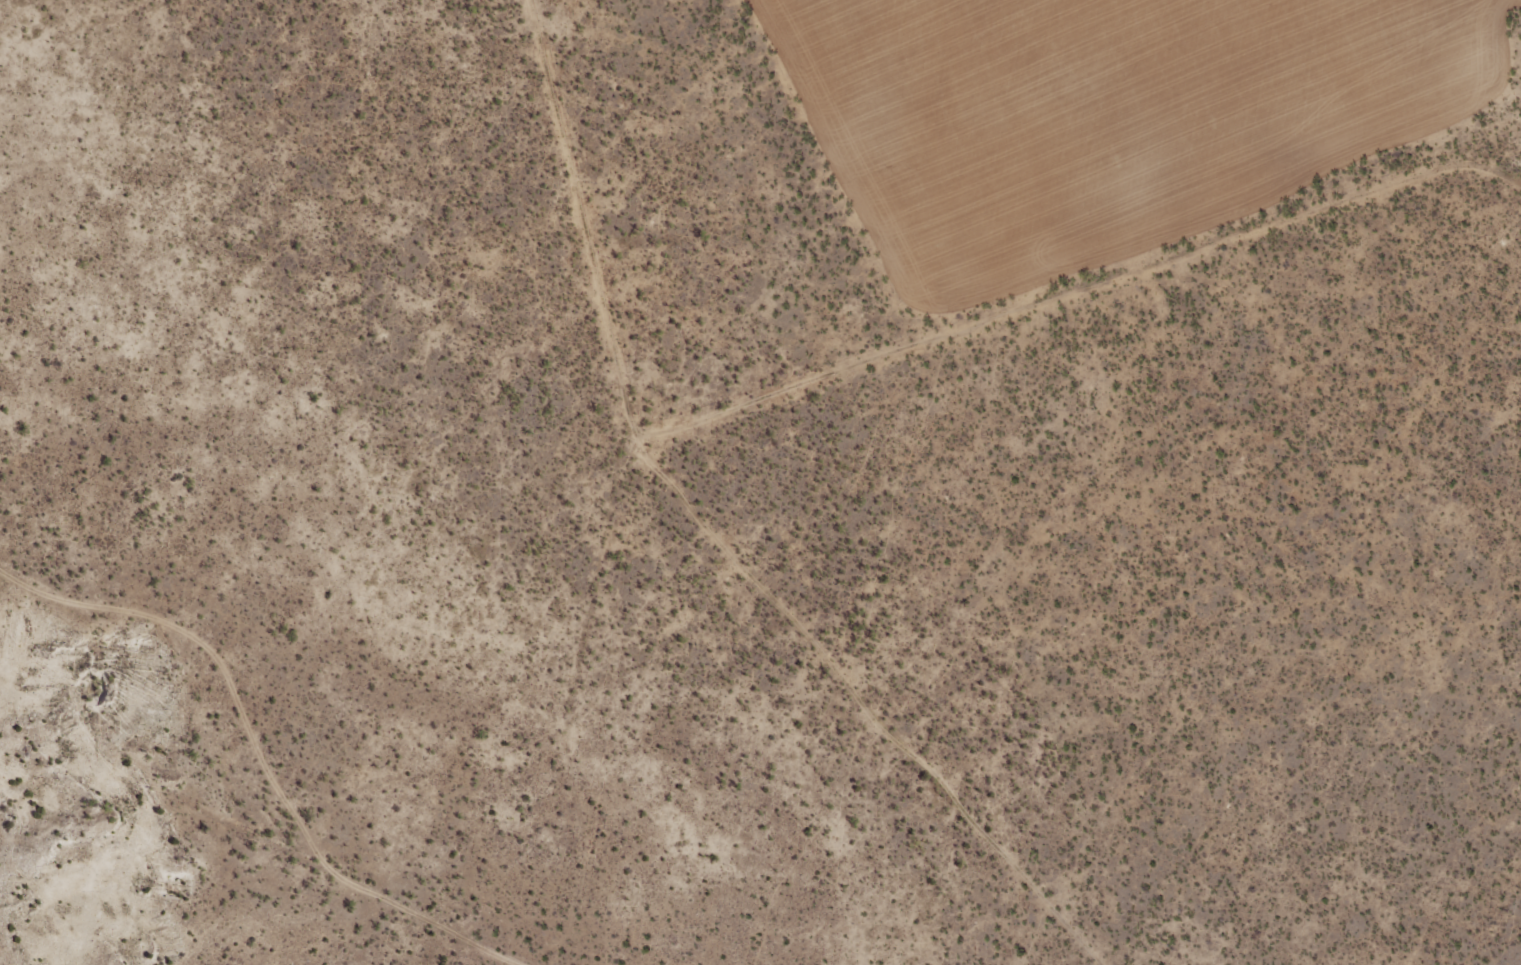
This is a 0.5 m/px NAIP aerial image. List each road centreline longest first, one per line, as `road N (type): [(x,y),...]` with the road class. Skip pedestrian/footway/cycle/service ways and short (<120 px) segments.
road 1 (track): [(1520,149),(1489,139),(1302,174),(1170,215),(821,408),(745,413),(670,347),(570,0)]
road 2 (track): [(494,964),(199,799),(159,662),(119,636),(17,606),(0,593)]

